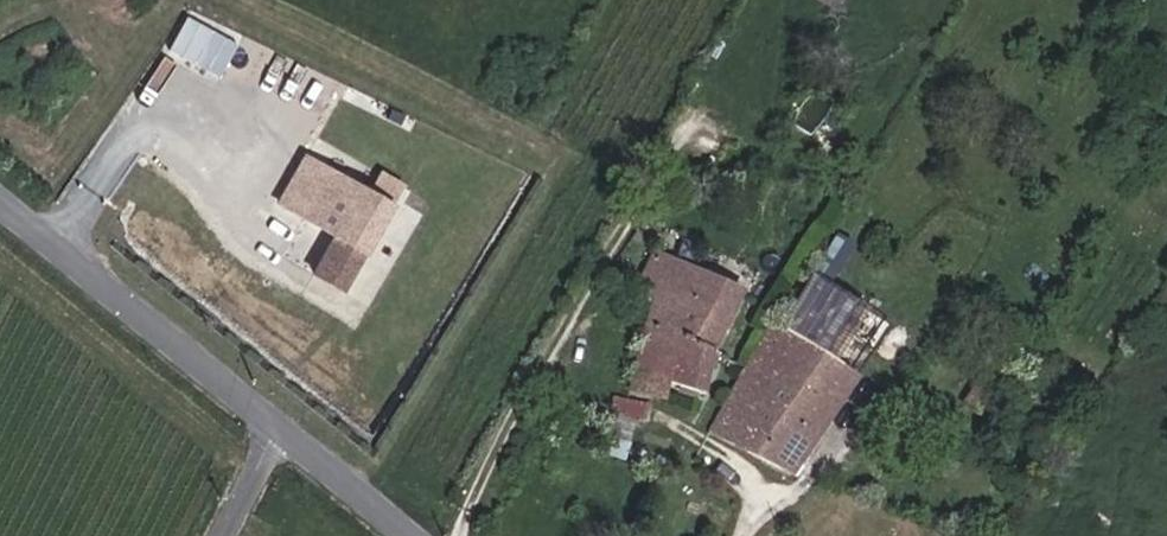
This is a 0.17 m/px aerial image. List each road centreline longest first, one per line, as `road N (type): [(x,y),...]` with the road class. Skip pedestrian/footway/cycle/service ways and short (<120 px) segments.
road 1 (tertiary): [(0,201),(277,428)]
road 2 (tertiary): [(277,428),(410,535)]

